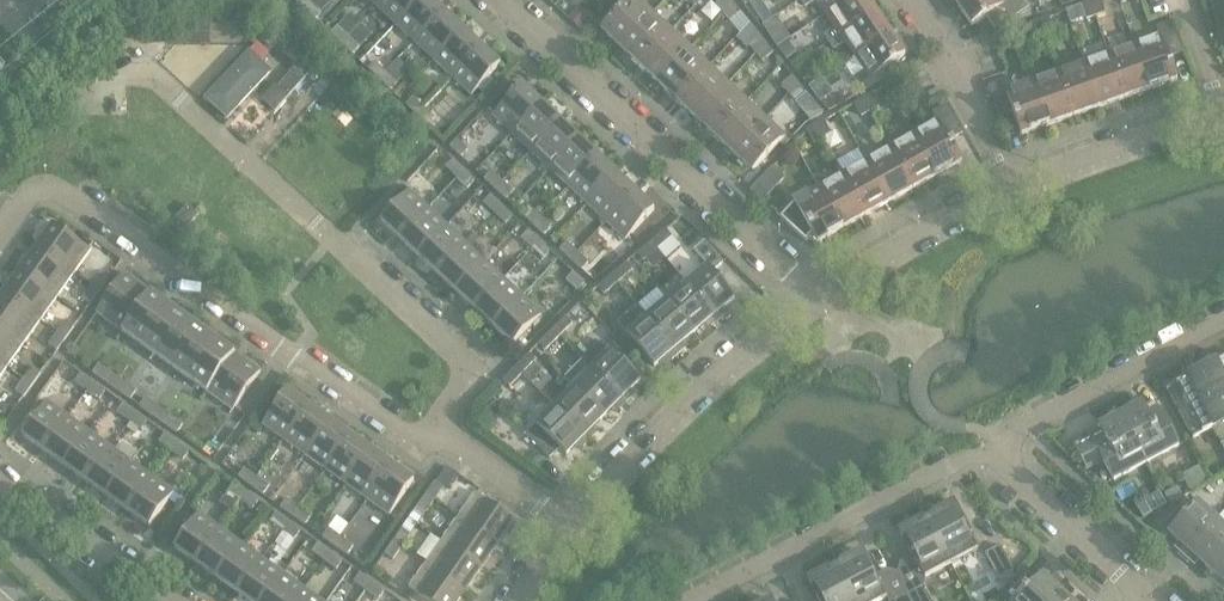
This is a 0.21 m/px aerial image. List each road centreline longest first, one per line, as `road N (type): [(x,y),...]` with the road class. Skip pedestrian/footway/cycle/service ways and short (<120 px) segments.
road 1 (residential): [(436,430),(470,372),(149,69),(74,76),(0,0)]
road 2 (residential): [(0,230),(44,182),(426,444),(436,430)]
road 3 (residential): [(812,297),(496,0)]
road 4 (residential): [(571,525),(812,297)]
road 5 (residential): [(700,600),(993,445)]
road 6 (residential): [(993,445),(1223,322)]
road 7 (residential): [(812,297),(1012,189)]
road 8 (residential): [(1012,189),(1223,114)]
road 9 (residential): [(1012,189),(948,53),(911,0)]
road 10 (residential): [(1143,598),(993,445)]
road 11 (residential): [(171,600),(0,480)]
road 12 (residential): [(571,525),(436,430)]
road 13 (residential): [(1223,114),(1181,0)]

